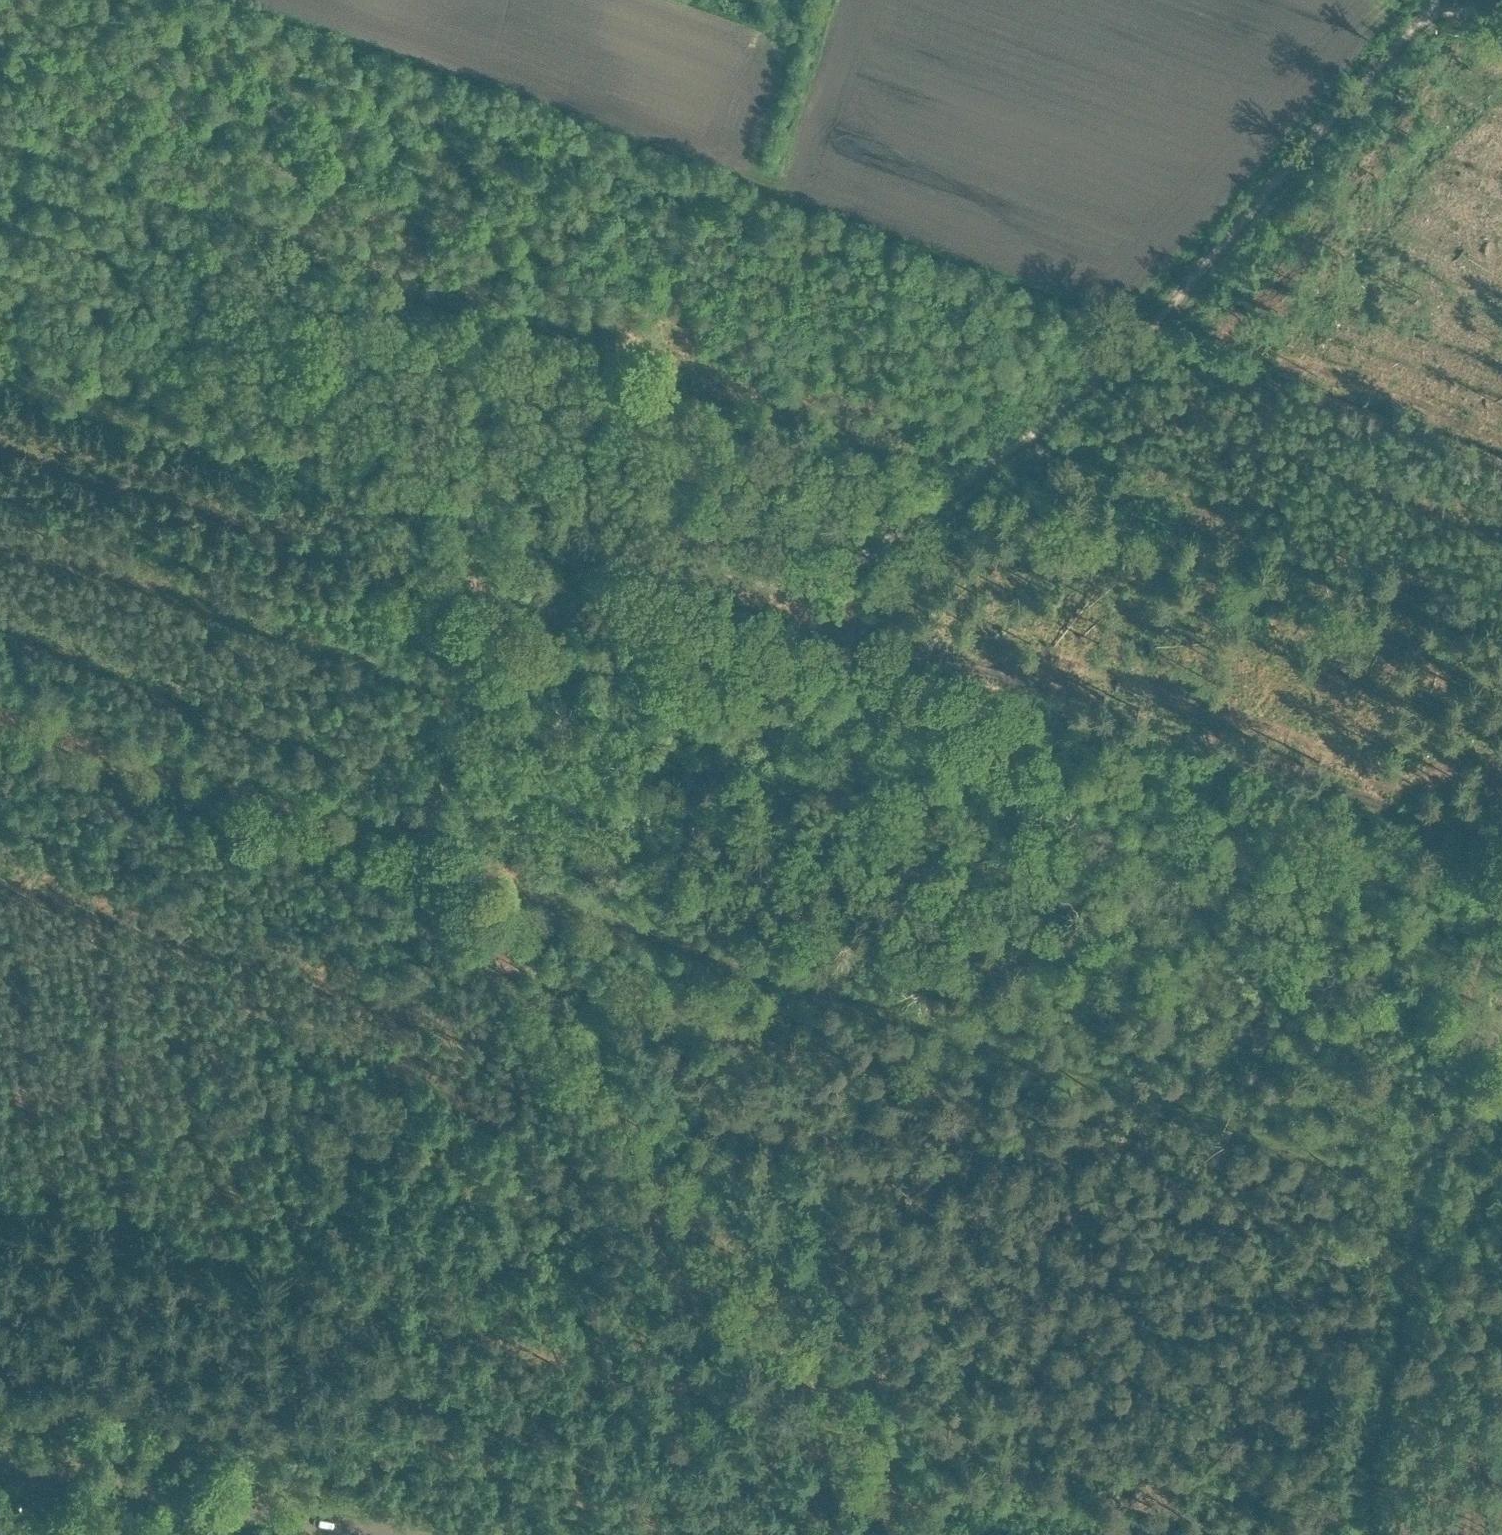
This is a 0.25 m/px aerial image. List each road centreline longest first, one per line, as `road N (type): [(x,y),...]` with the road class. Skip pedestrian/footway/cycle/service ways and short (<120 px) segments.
road 1 (tertiary): [(426,1534),(0,1463)]

